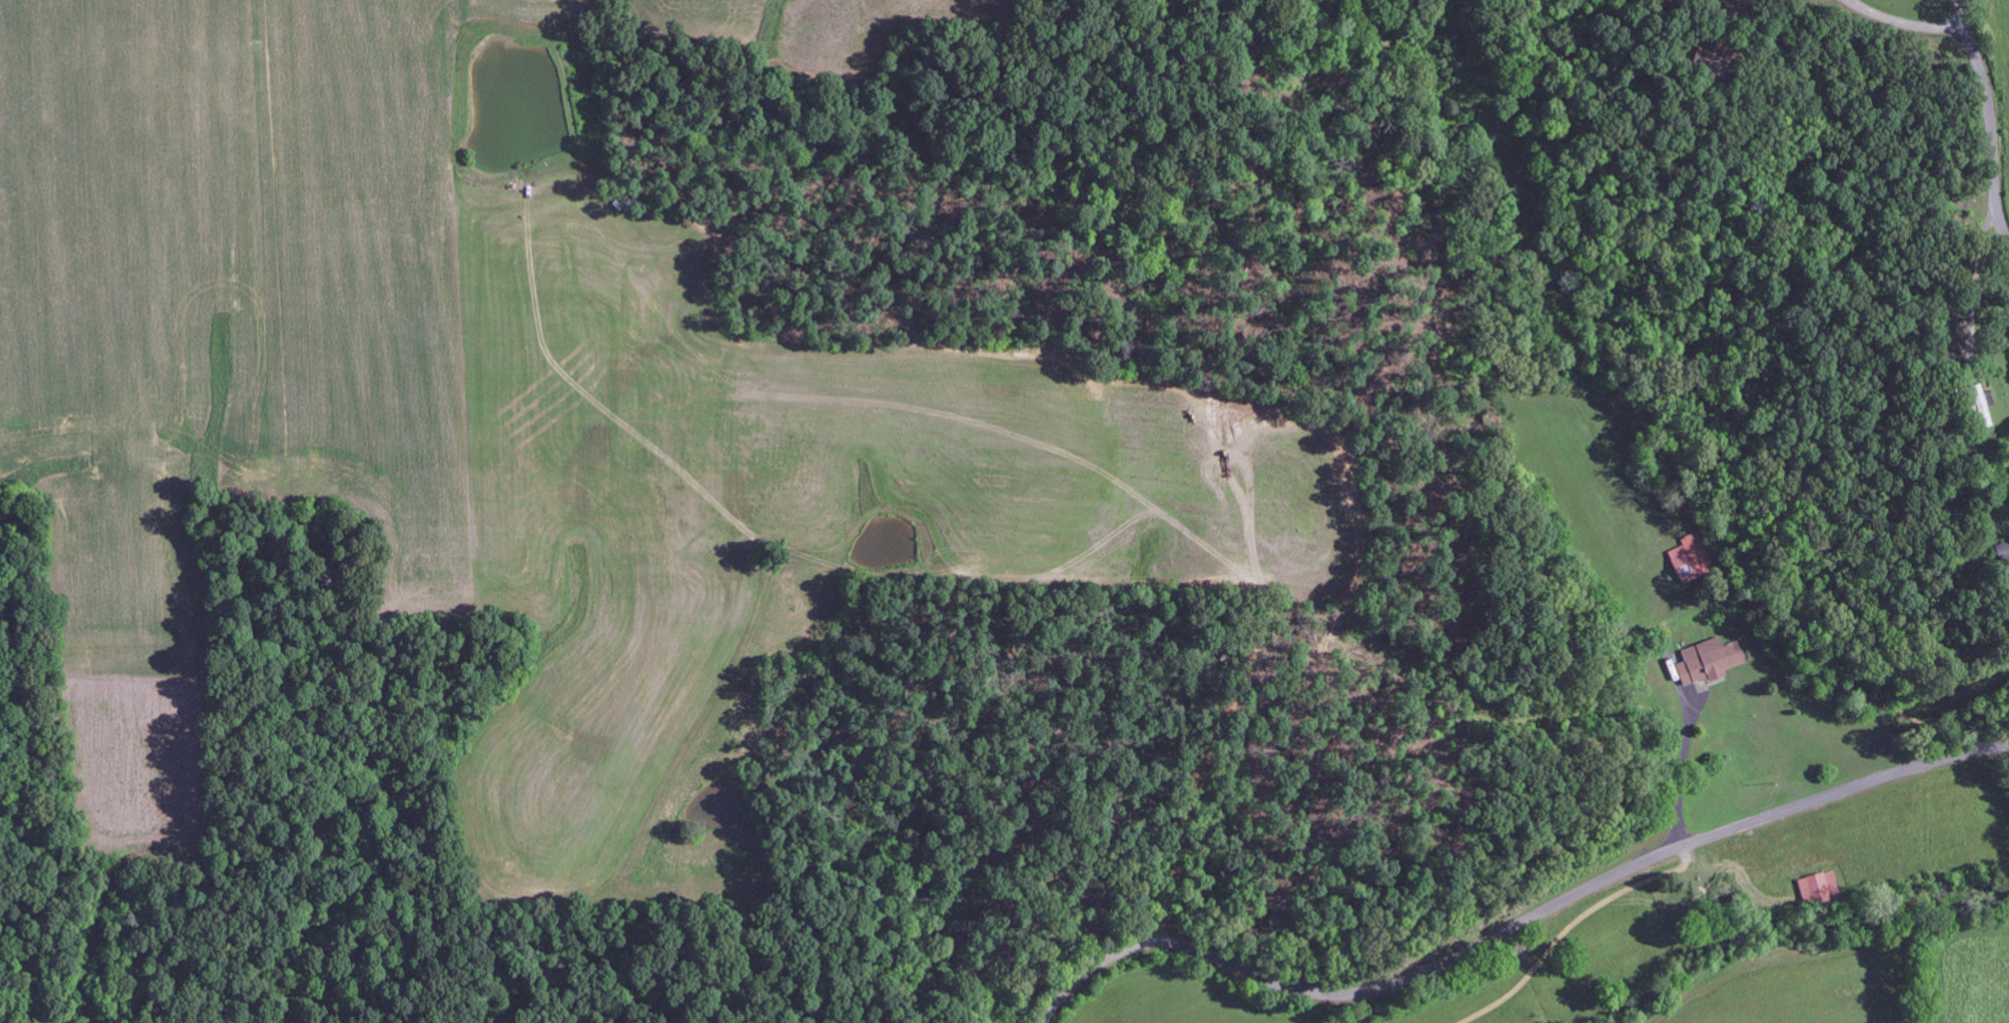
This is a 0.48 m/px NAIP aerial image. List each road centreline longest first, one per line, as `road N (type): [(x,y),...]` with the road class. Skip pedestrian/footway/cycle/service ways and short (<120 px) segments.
road 1 (residential): [(1042,1022),(1084,975),(1144,943),(1176,945),(1329,993),(1396,985),(1683,842),(2008,747)]
road 2 (residential): [(2008,239),(1998,212),(1986,91),(1960,0)]

